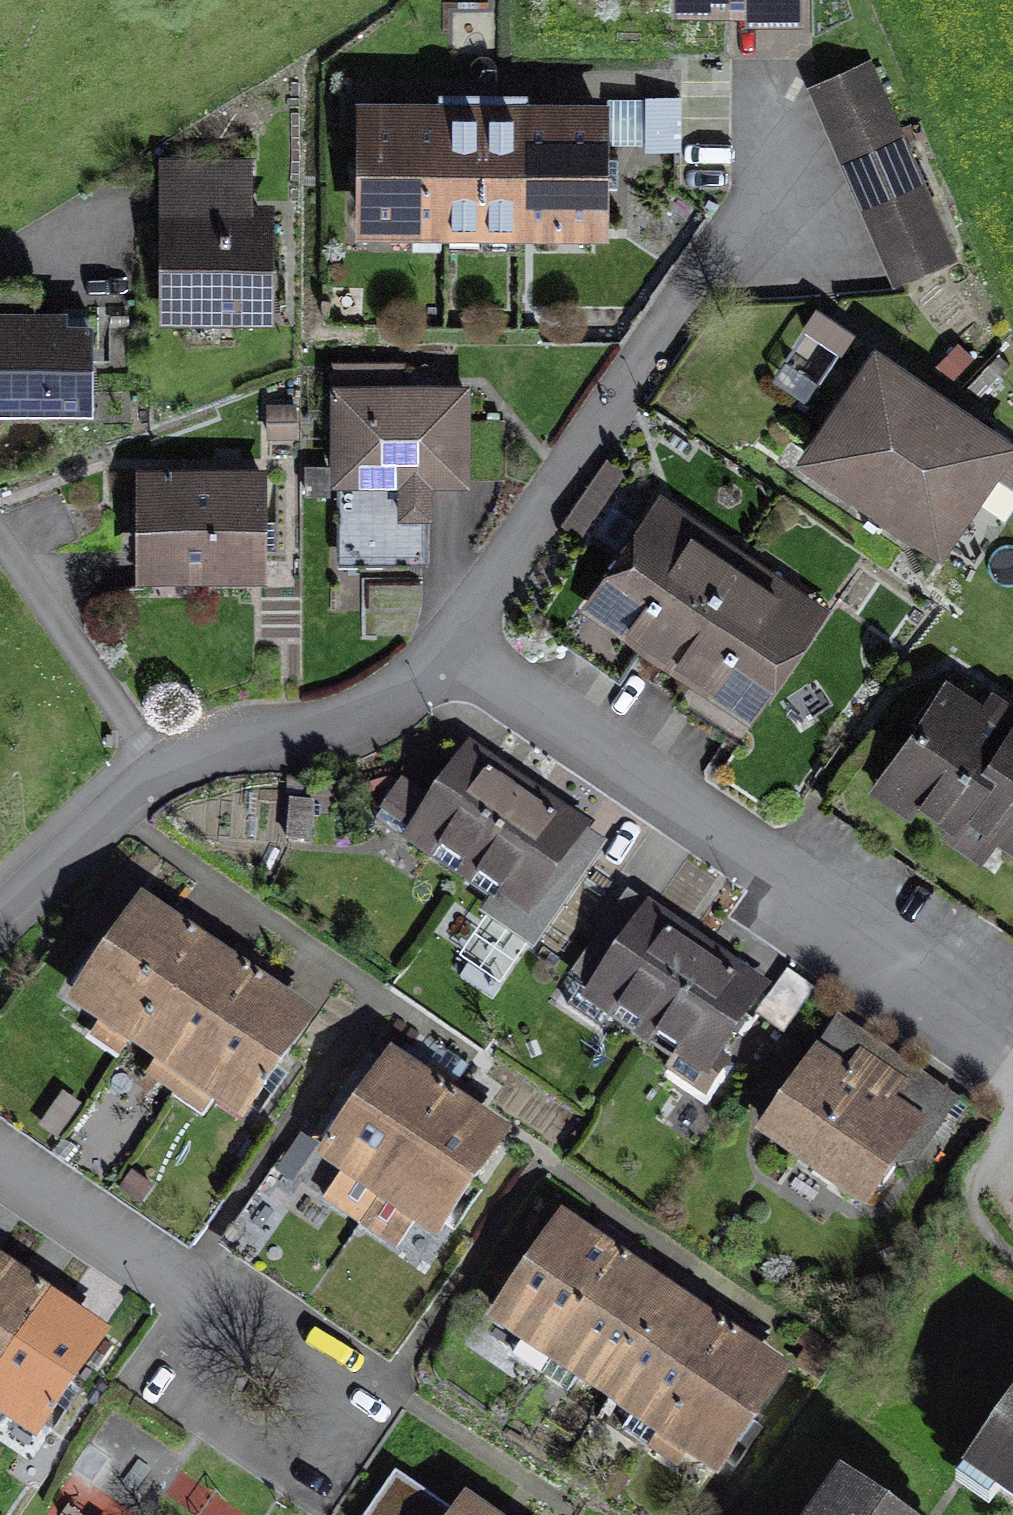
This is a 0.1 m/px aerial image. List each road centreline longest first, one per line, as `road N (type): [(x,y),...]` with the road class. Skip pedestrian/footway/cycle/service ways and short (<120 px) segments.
road 1 (residential): [(450,640),(999,1040)]
road 2 (residential): [(450,640),(403,688),(352,722),(210,745),(158,768),(0,916)]
road 3 (residential): [(763,197),(666,313),(450,640)]

